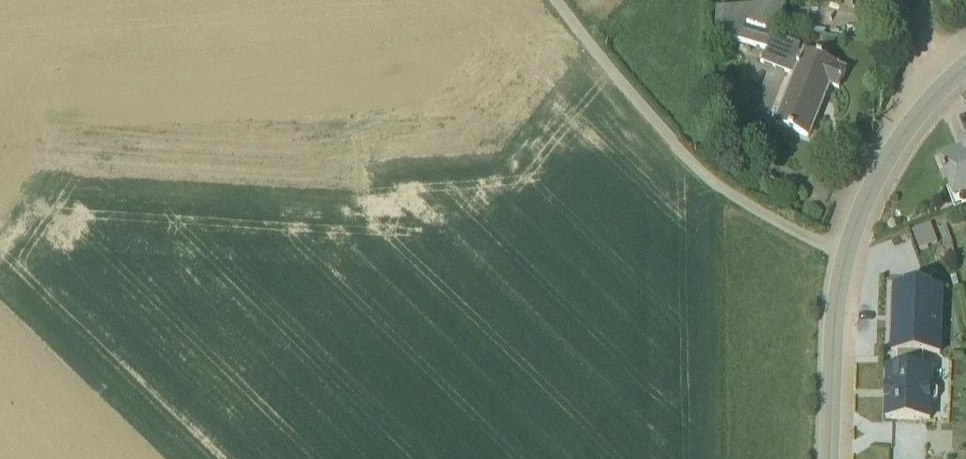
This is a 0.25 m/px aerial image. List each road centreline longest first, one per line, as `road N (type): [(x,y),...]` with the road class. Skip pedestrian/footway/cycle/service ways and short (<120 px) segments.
road 1 (unclassified): [(845,260),(725,195),(627,96),(548,0)]
road 2 (residential): [(845,260),(902,144),(965,78)]
road 3 (residential): [(830,458),(845,260)]

